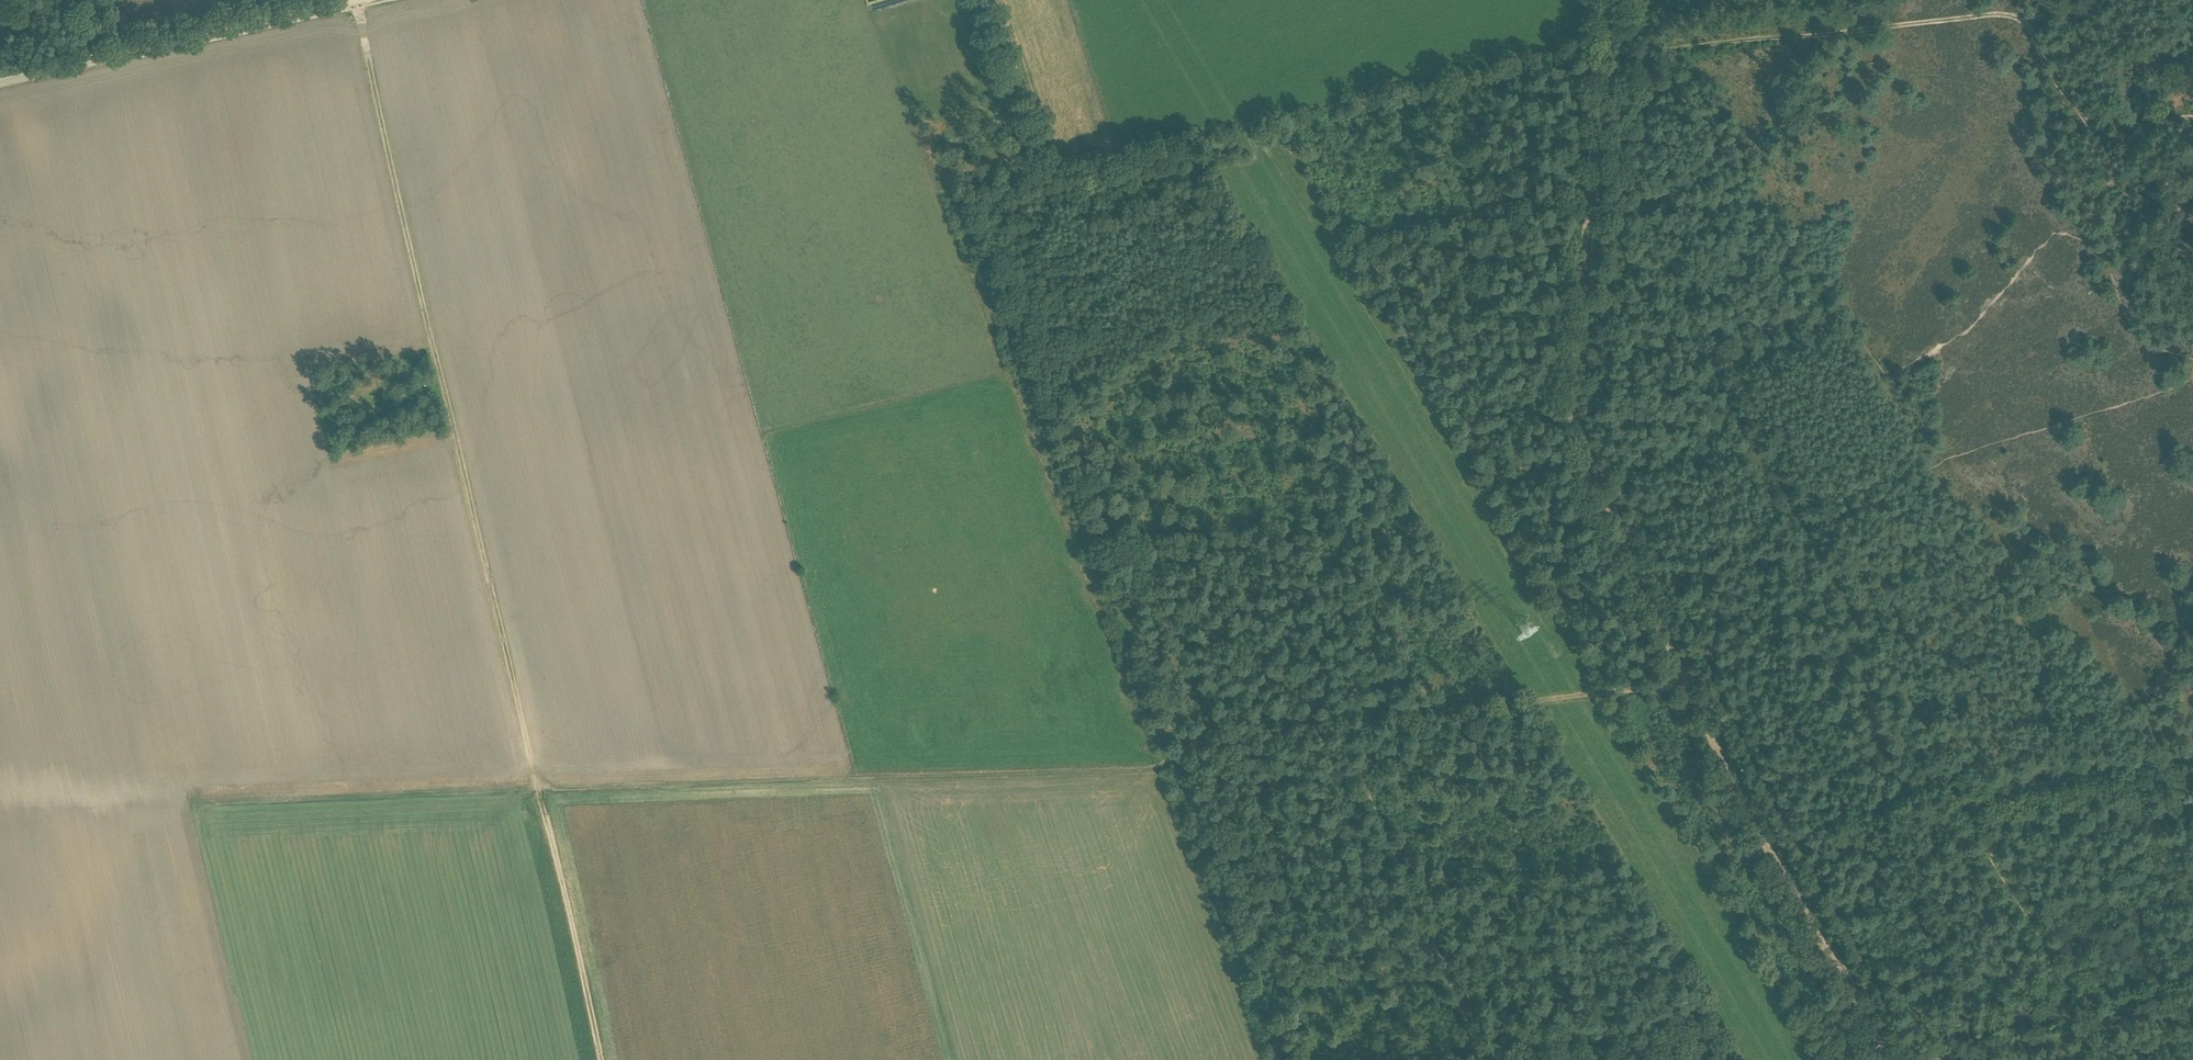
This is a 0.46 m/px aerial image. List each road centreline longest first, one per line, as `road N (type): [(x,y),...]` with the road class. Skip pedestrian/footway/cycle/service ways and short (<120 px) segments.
road 1 (track): [(1882,1050),(1739,797),(1577,446),(1571,409),(1603,47)]
road 2 (track): [(536,786),(1153,771),(1179,752),(1343,729)]
road 3 (track): [(356,8),(536,786)]
road 4 (track): [(1603,47),(1673,49),(2013,14),(2038,34),(2060,89),(2096,129),(2126,136),(2192,118)]
road 5 (track): [(1882,1050),(2013,1016),(2047,977),(2047,949),(1973,826),(1979,798),(2192,753)]
road 6 (track): [(536,786),(601,1059)]
road 7 (track): [(1343,729),(1598,693)]
road 8 (track): [(109,58),(353,0)]

